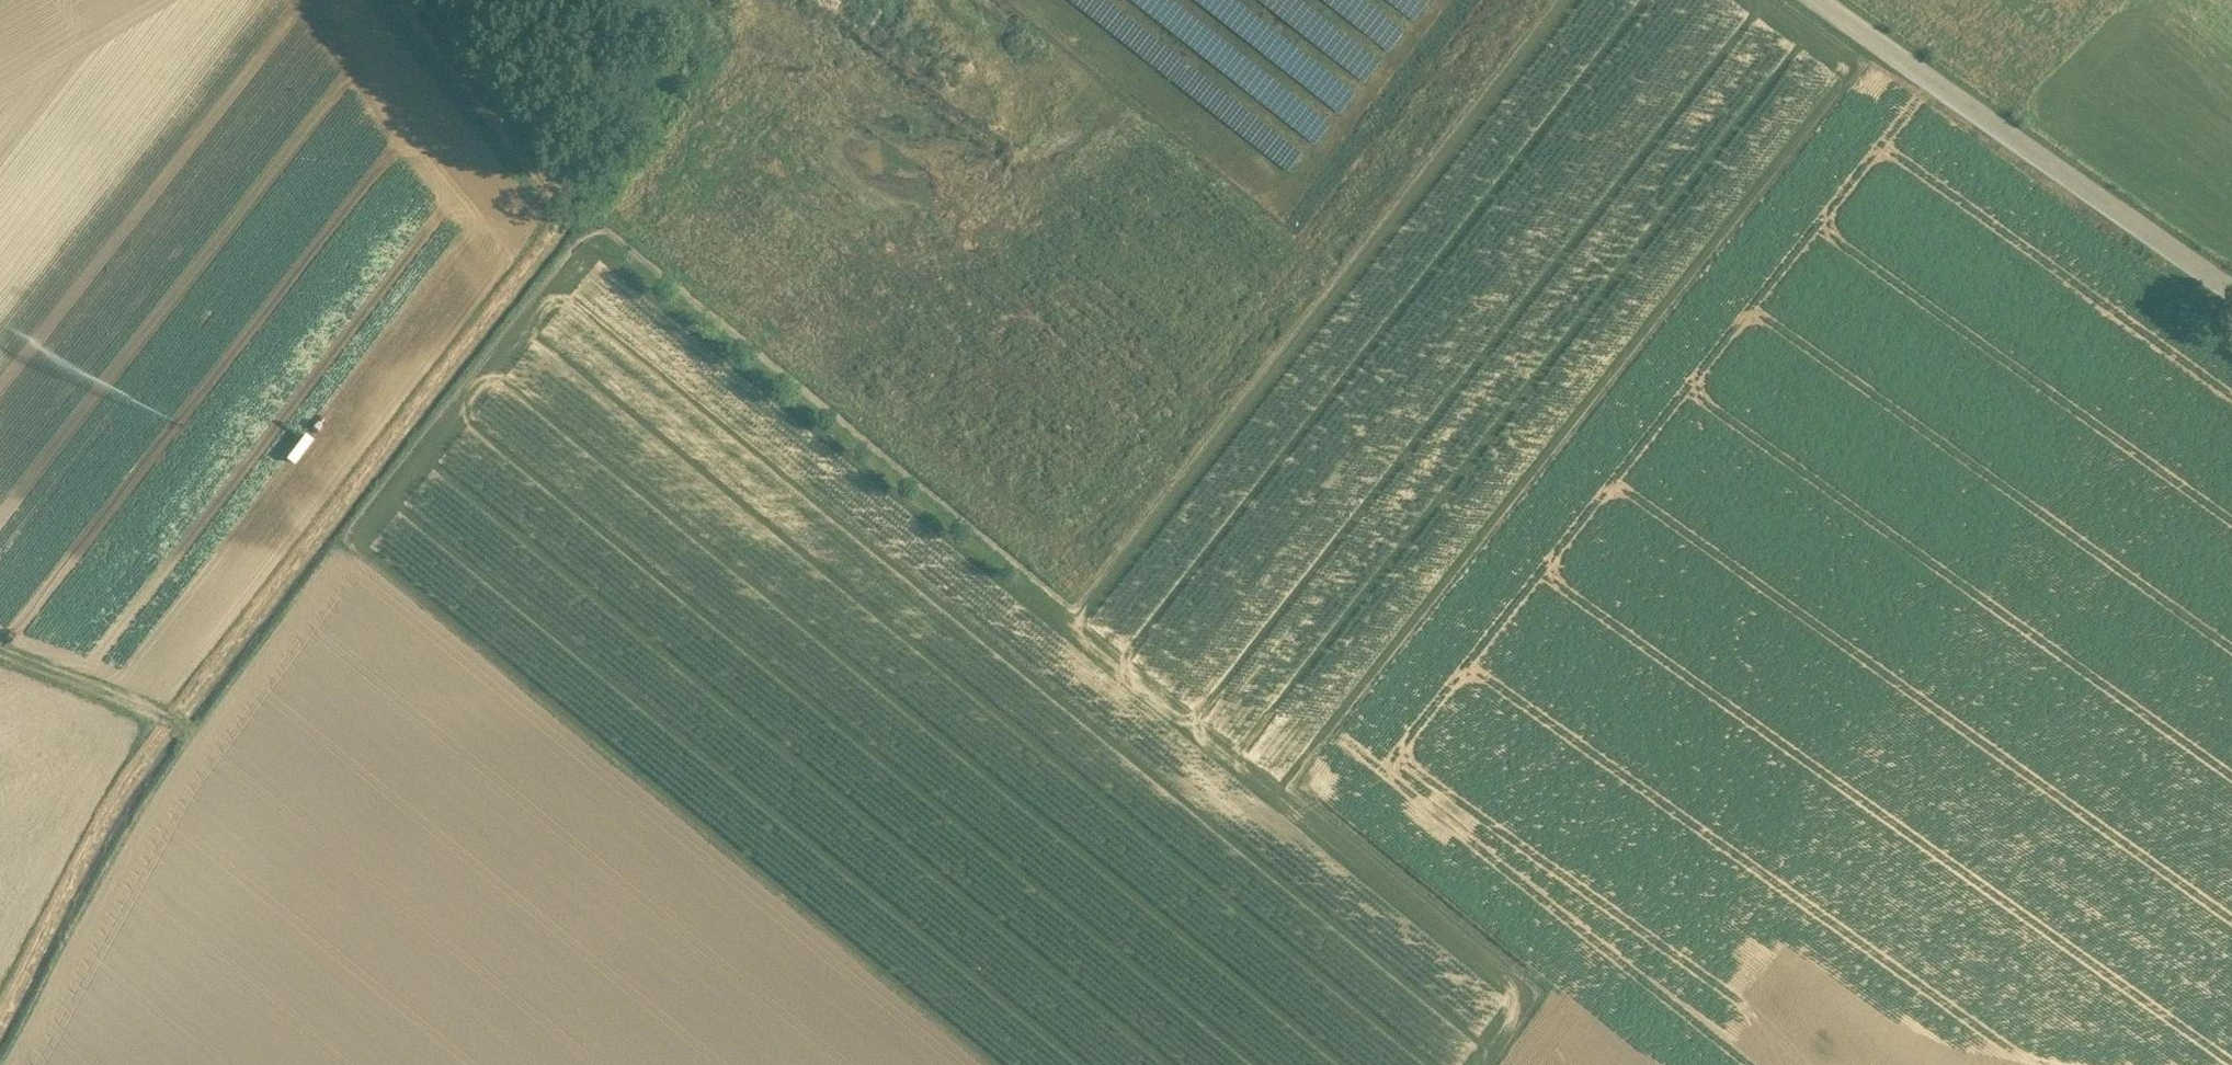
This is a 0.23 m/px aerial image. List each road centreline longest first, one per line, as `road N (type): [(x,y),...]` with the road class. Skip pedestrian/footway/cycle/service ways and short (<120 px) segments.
road 1 (unclassified): [(2231,289),(1818,0)]
road 2 (track): [(204,739),(0,656)]

